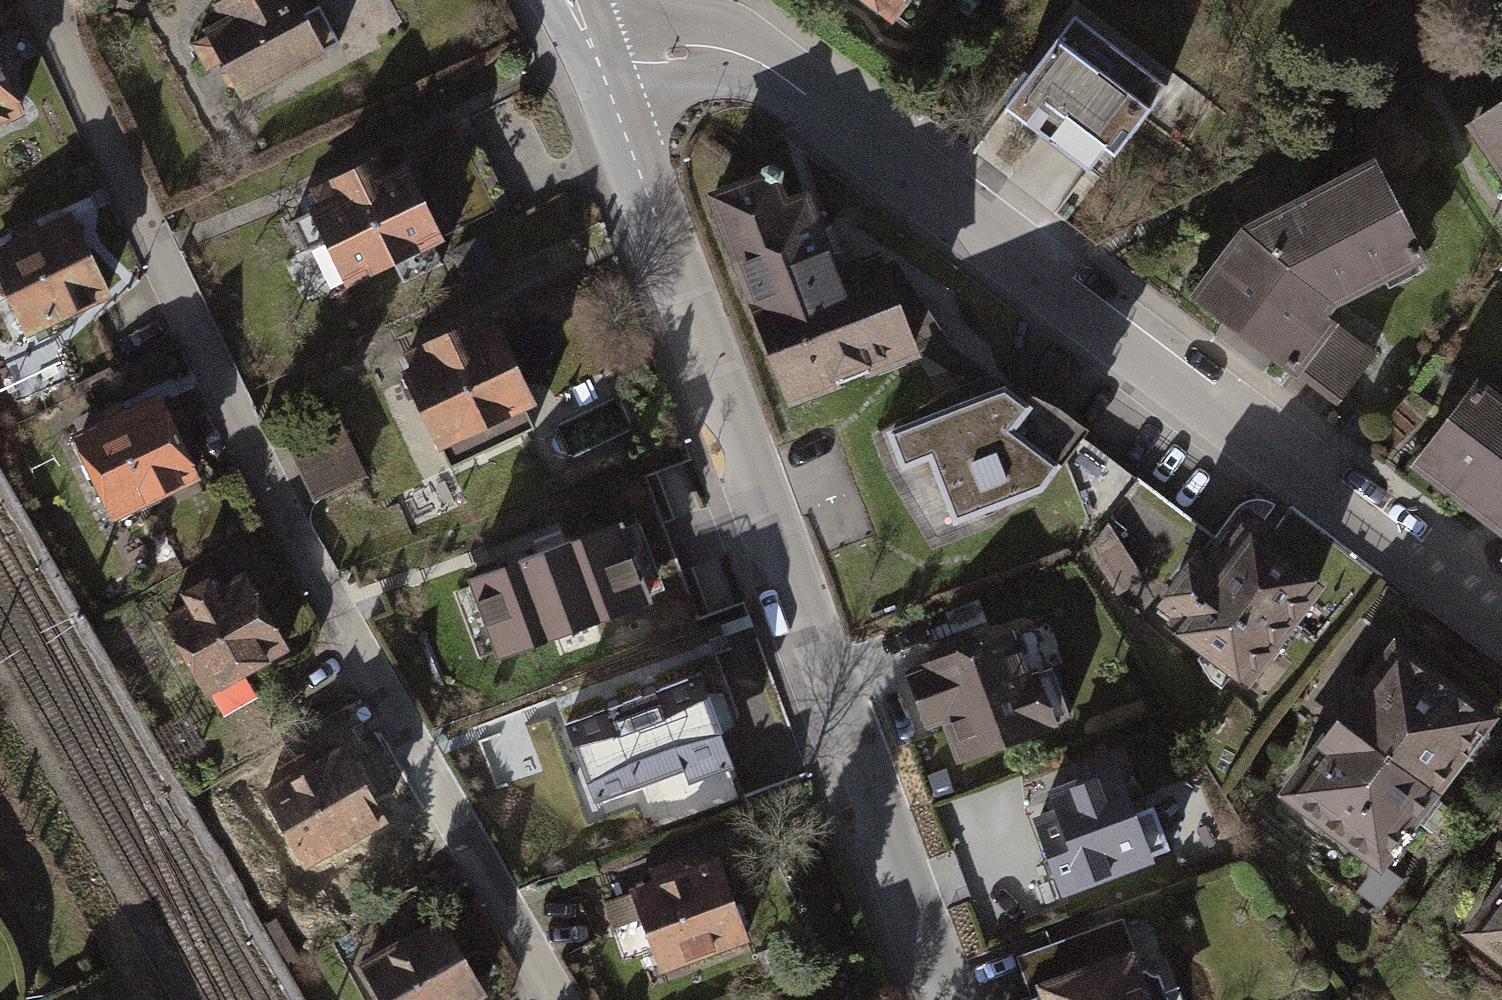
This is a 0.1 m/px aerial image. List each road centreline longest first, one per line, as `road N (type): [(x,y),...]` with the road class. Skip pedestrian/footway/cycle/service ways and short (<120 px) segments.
road 1 (residential): [(32,0),(325,596),(562,999)]
road 2 (tertiary): [(1501,624),(765,67),(706,49),(597,63)]
road 3 (residential): [(949,999),(597,63)]

